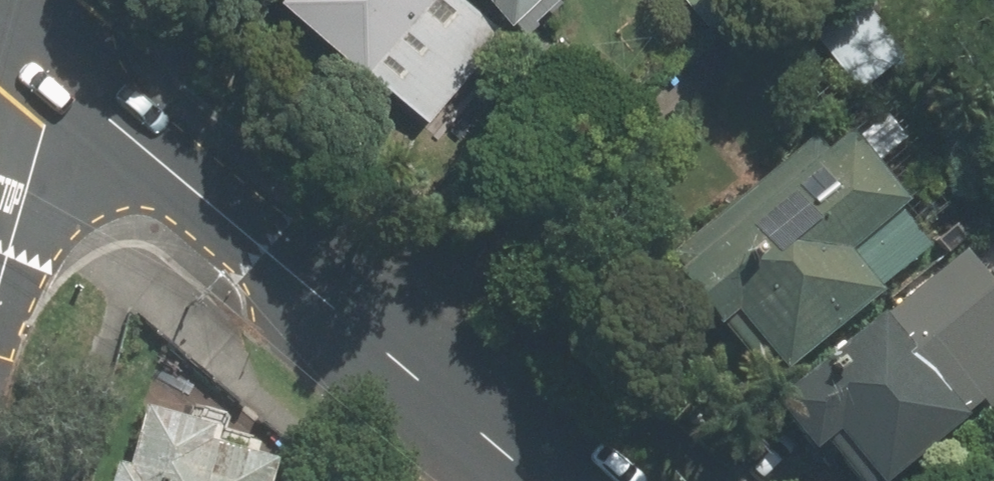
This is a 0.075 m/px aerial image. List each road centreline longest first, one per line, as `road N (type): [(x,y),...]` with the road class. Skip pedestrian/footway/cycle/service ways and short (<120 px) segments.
road 1 (secondary): [(539,480),(55,73)]
road 2 (residential): [(0,272),(55,73)]

